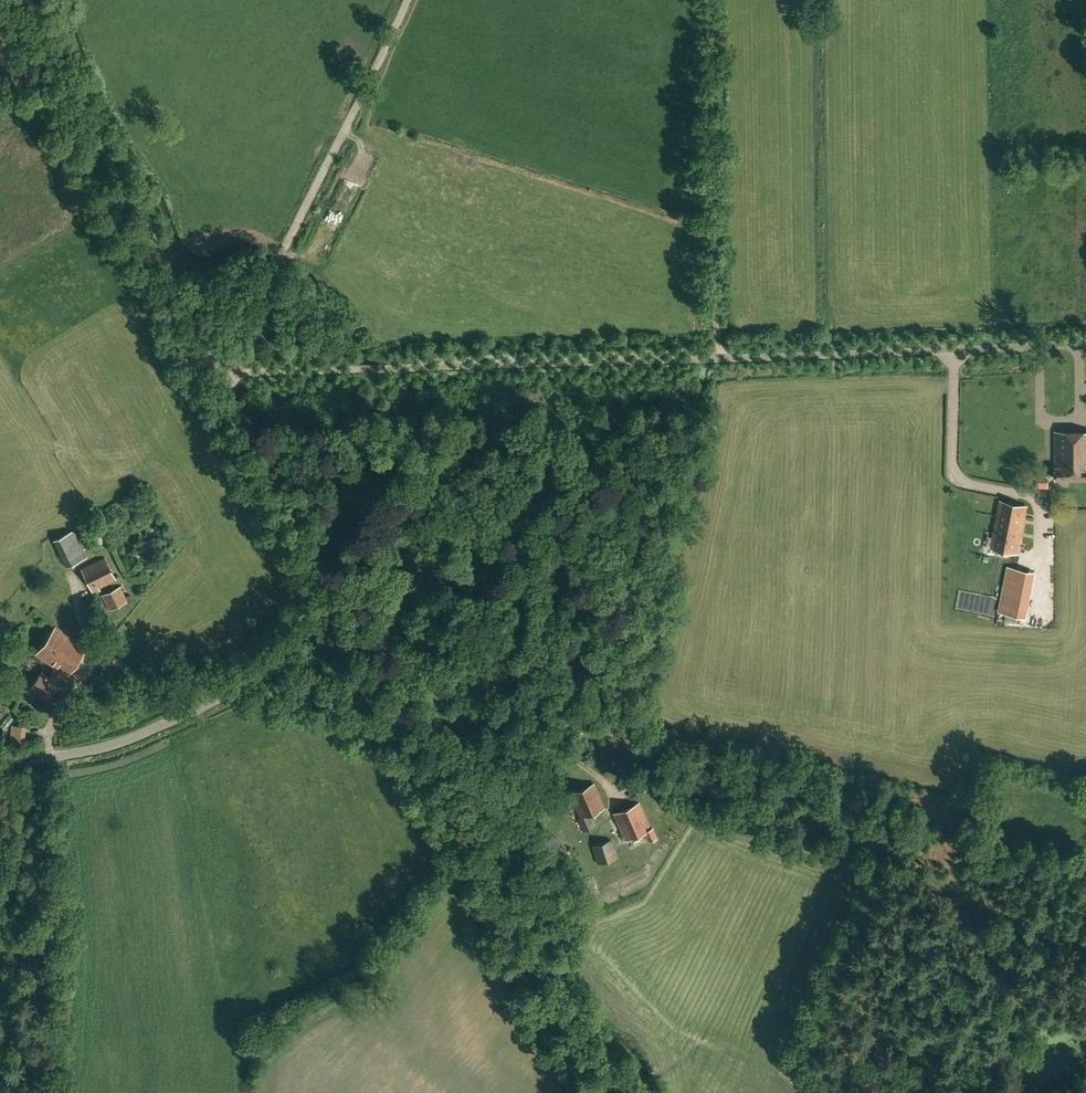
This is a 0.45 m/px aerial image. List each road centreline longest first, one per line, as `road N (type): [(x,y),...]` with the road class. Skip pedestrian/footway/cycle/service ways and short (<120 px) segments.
road 1 (unclassified): [(1085,345),(215,373)]
road 2 (track): [(1085,945),(981,912),(876,836),(677,787),(604,783),(569,755)]
road 3 (unclassified): [(592,1092),(331,600)]
road 4 (track): [(569,755),(633,701),(702,360)]
road 5 (unclassified): [(215,373),(24,0)]
road 6 (unclassified): [(0,765),(73,752),(203,703),(282,650),(331,600)]
road 7 (track): [(42,757),(0,1050)]
road 8 (unclassified): [(331,600),(215,373)]
road 9 (track): [(406,743),(541,745),(569,755)]
road 10 (track): [(462,852),(524,755),(541,745)]

